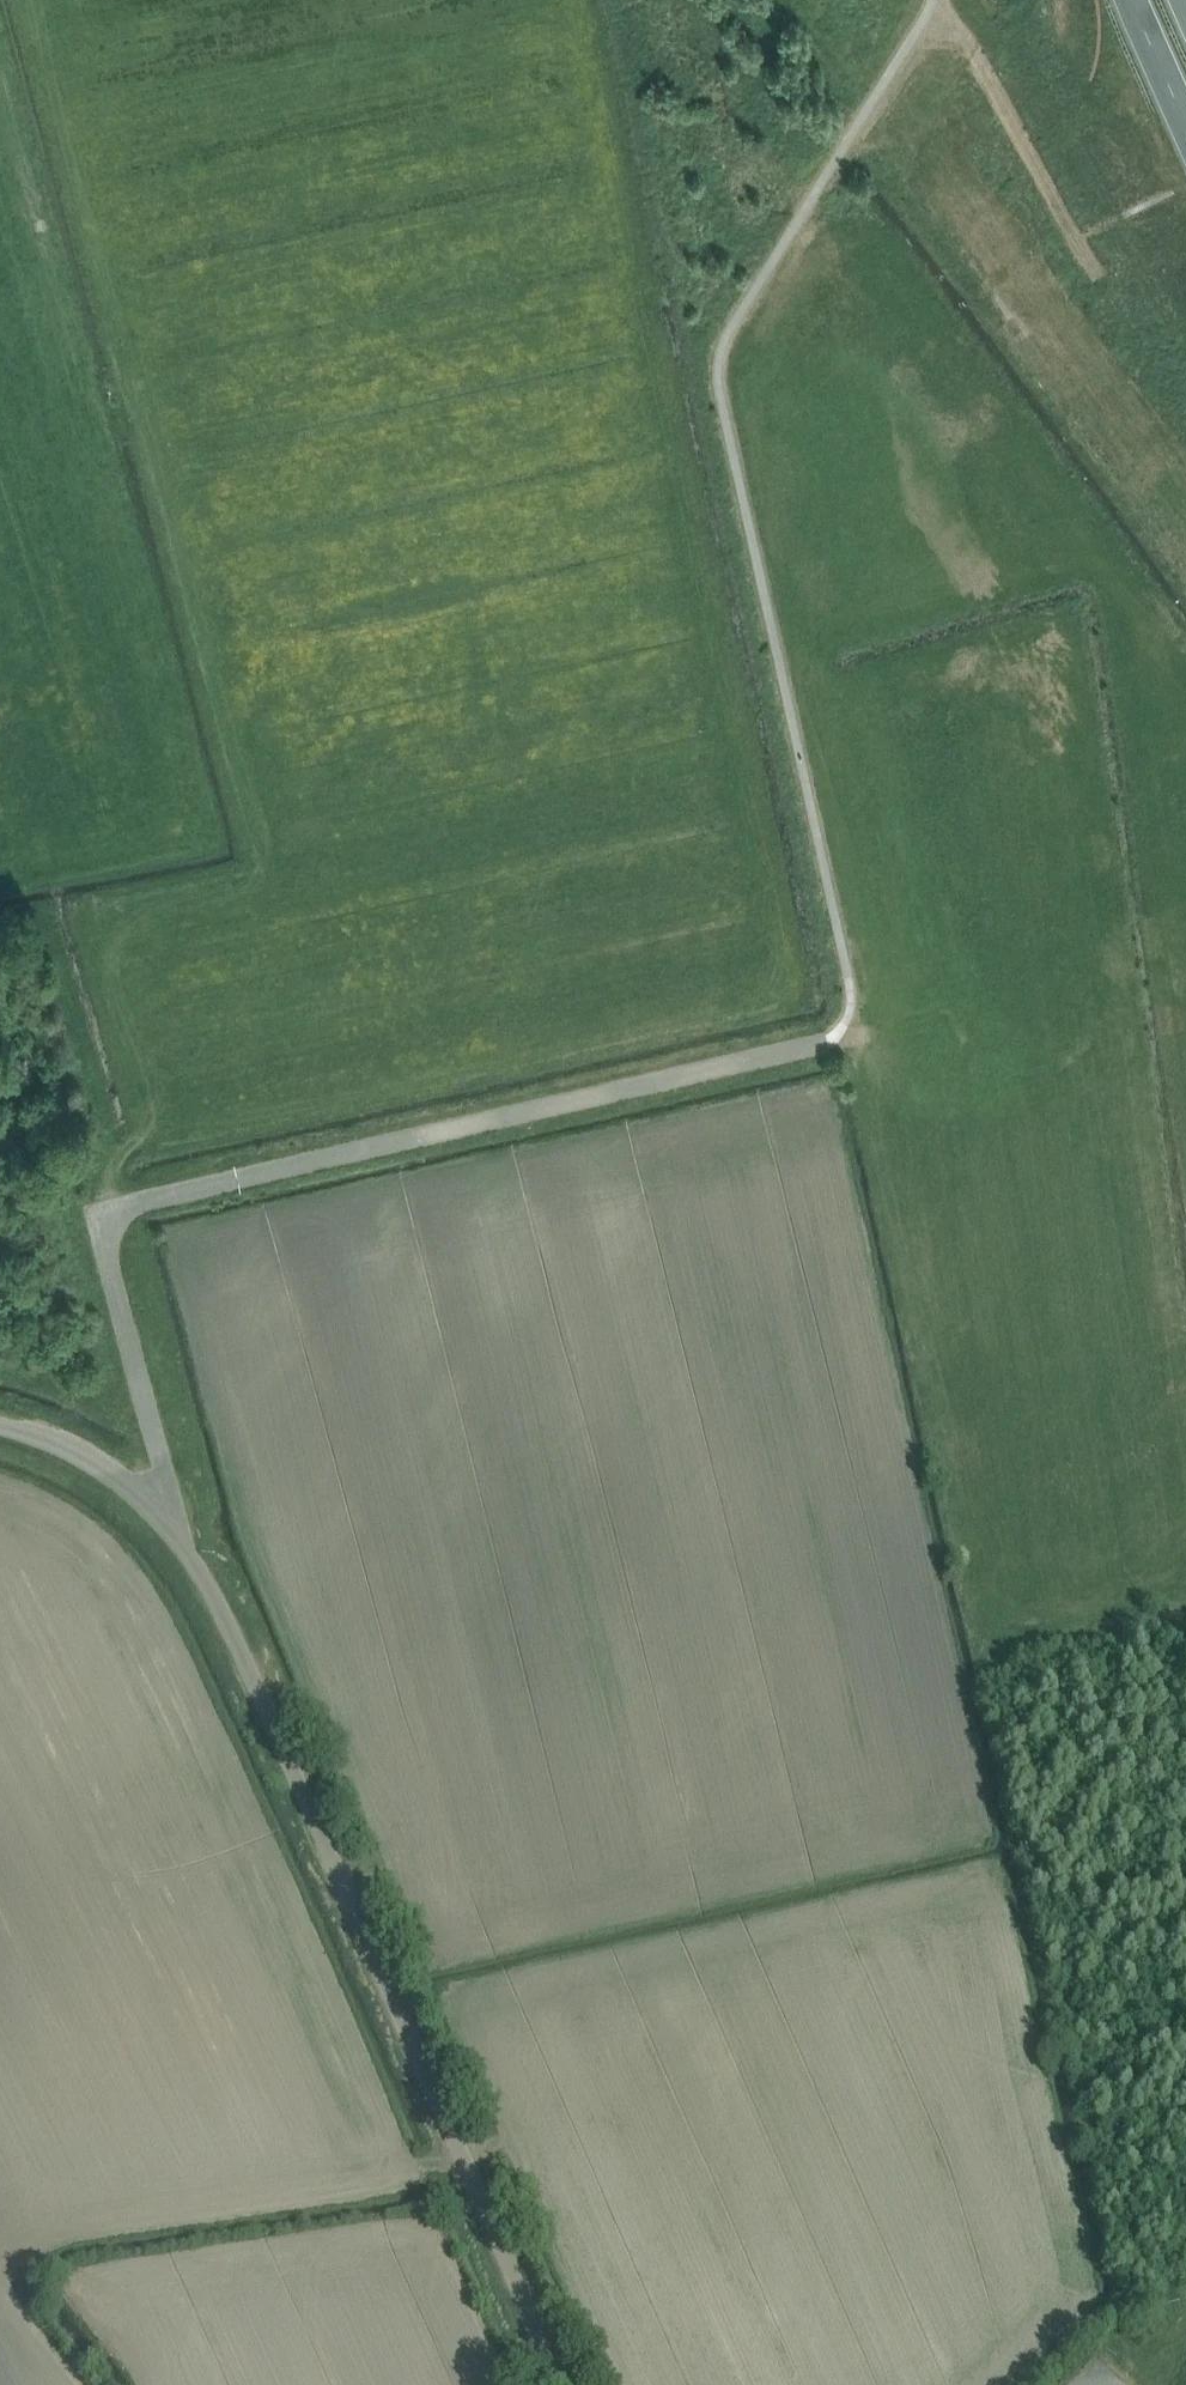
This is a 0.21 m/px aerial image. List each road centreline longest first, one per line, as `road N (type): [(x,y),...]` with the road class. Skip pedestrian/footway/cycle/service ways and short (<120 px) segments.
road 1 (unclassified): [(0,1426),(73,1452),(103,1473),(178,1543),(217,1603),(561,2384)]
road 2 (trunk): [(1132,0),(1185,120)]

